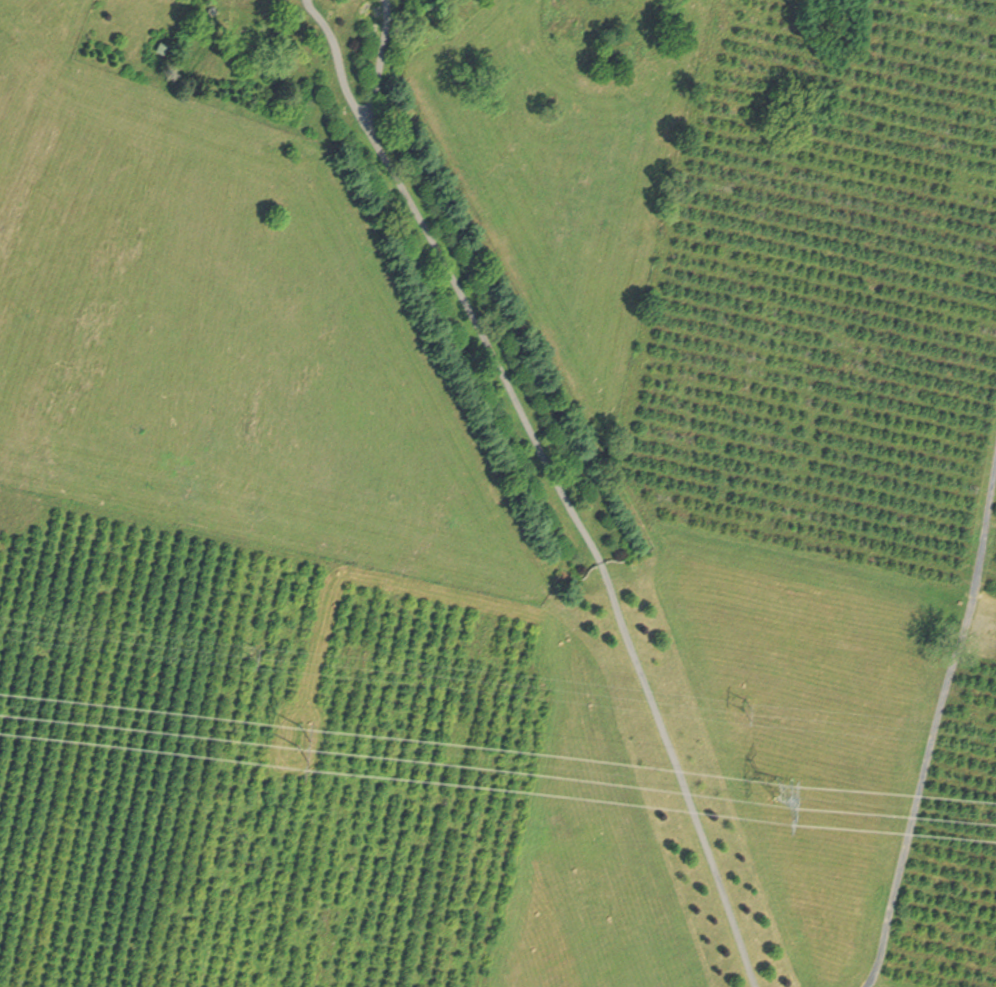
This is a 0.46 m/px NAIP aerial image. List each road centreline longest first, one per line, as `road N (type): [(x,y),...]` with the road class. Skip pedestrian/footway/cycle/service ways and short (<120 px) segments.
road 1 (track): [(995,449),(954,656),(864,986)]

